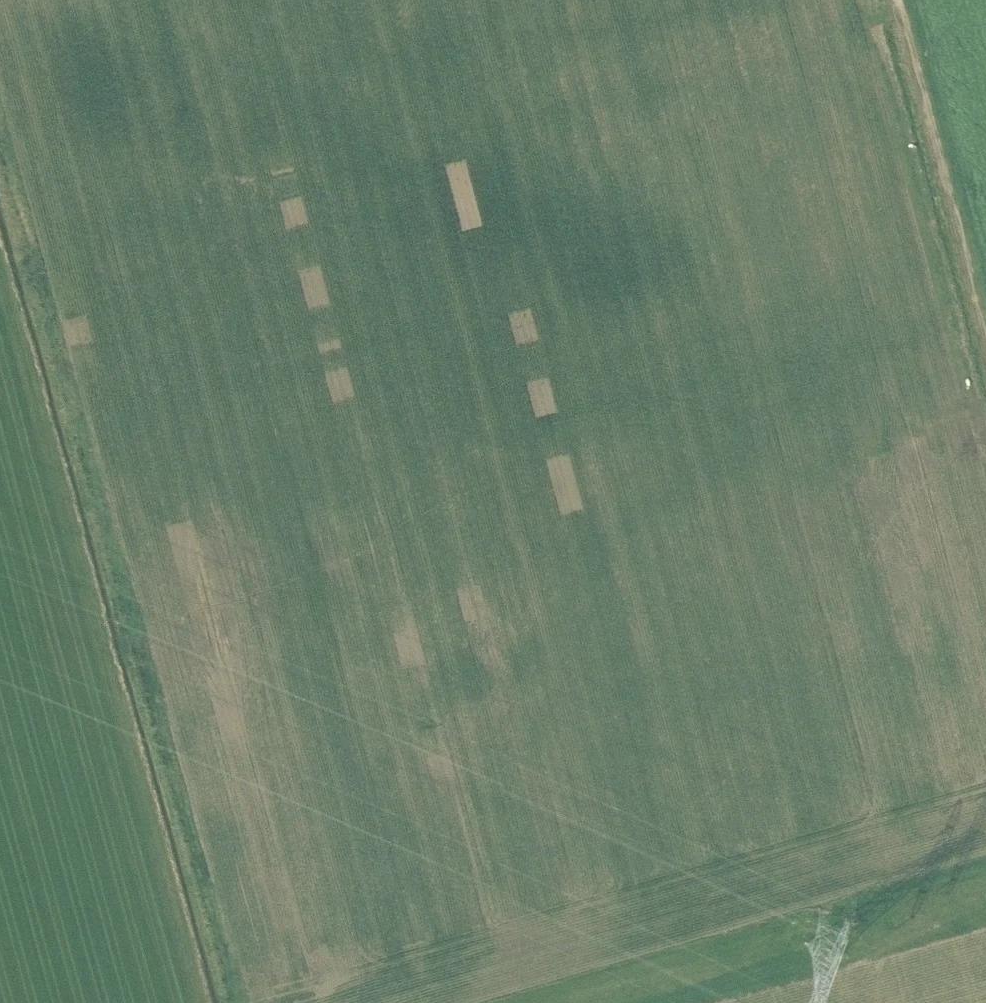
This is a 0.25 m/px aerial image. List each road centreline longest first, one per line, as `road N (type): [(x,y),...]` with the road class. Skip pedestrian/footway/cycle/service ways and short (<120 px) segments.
road 1 (track): [(985,323),(899,0)]

